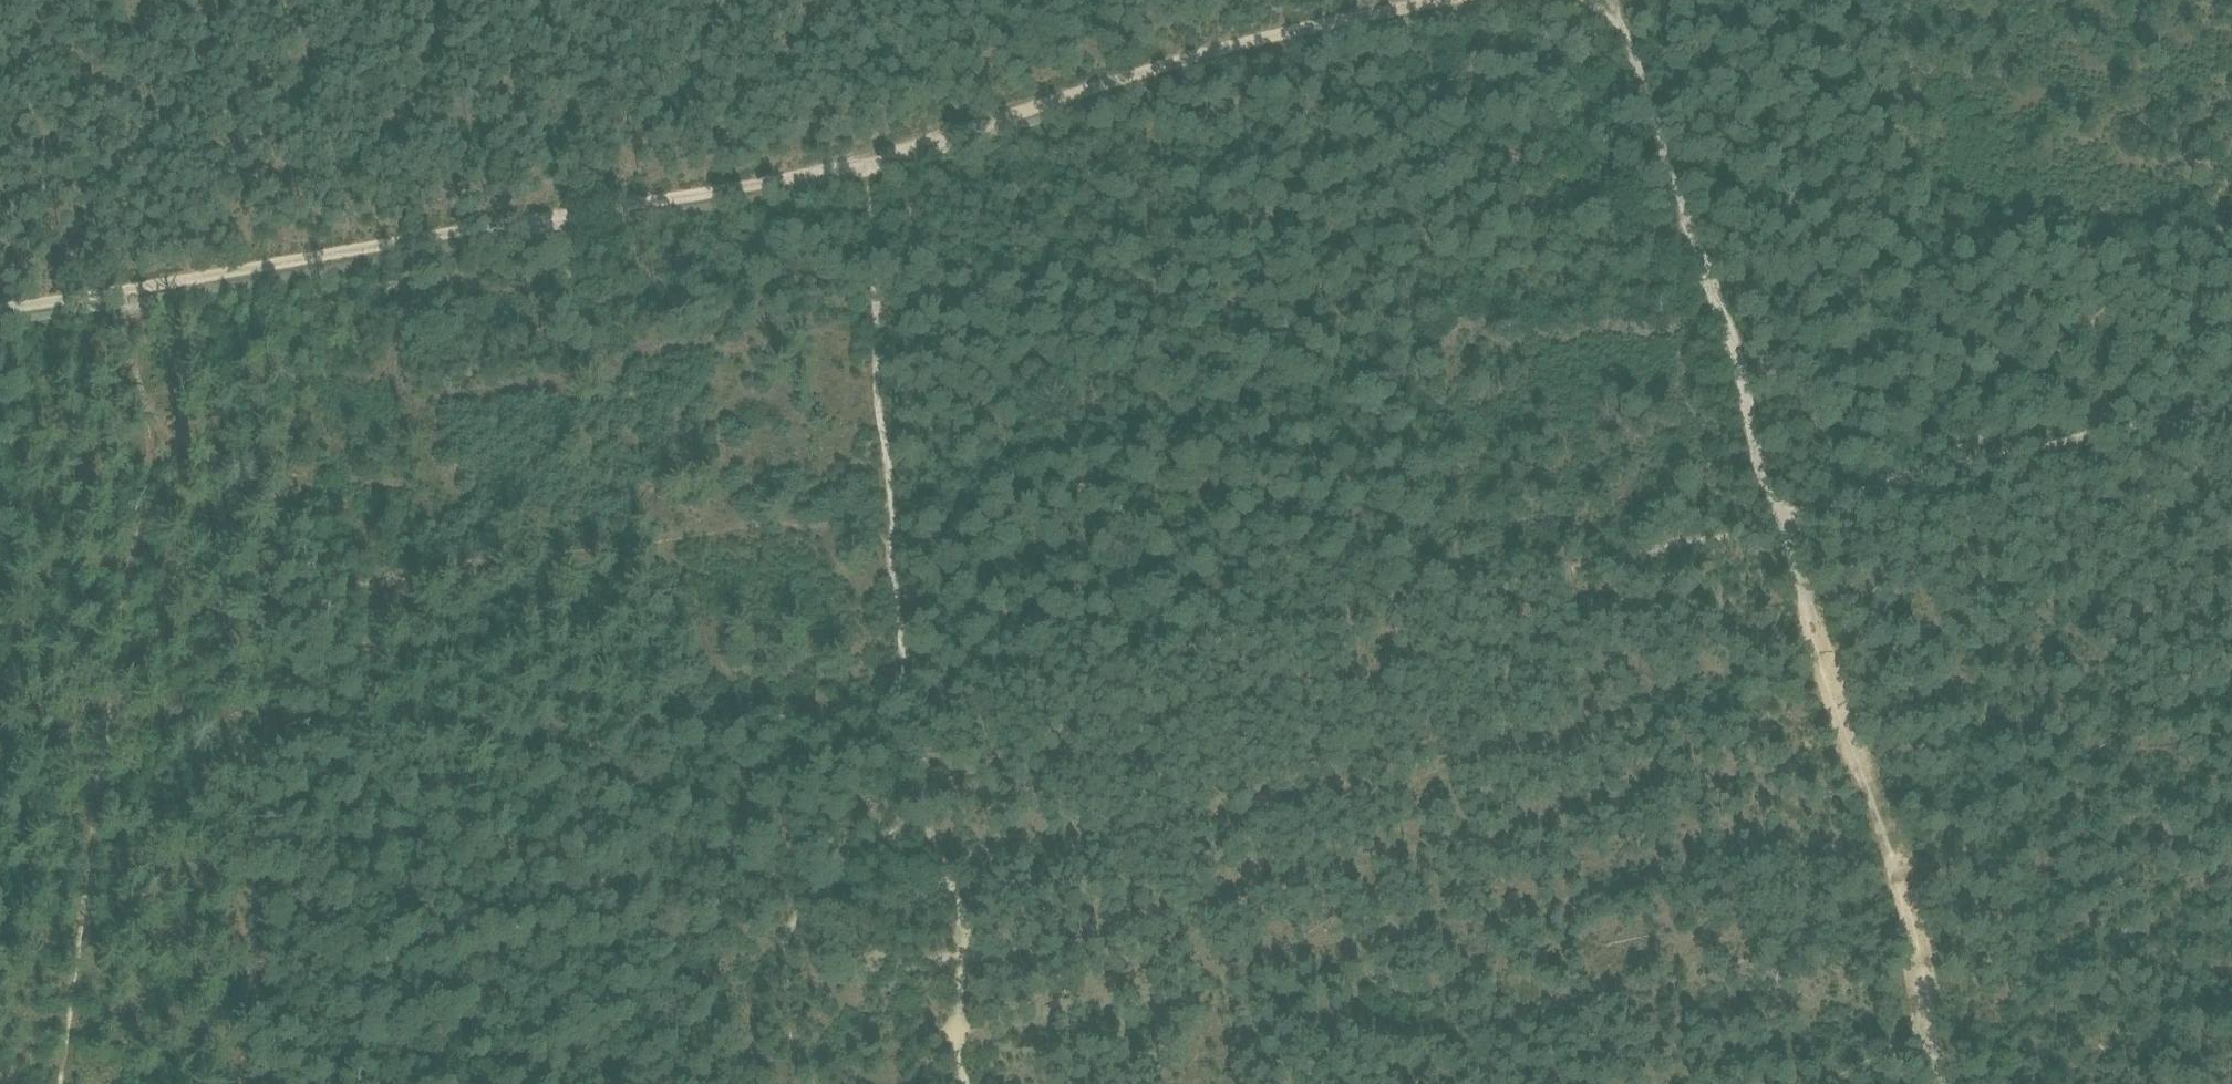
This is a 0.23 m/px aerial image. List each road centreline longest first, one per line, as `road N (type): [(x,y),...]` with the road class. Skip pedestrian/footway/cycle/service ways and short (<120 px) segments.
road 1 (track): [(1449,0),(1194,57),(792,179),(0,311)]

